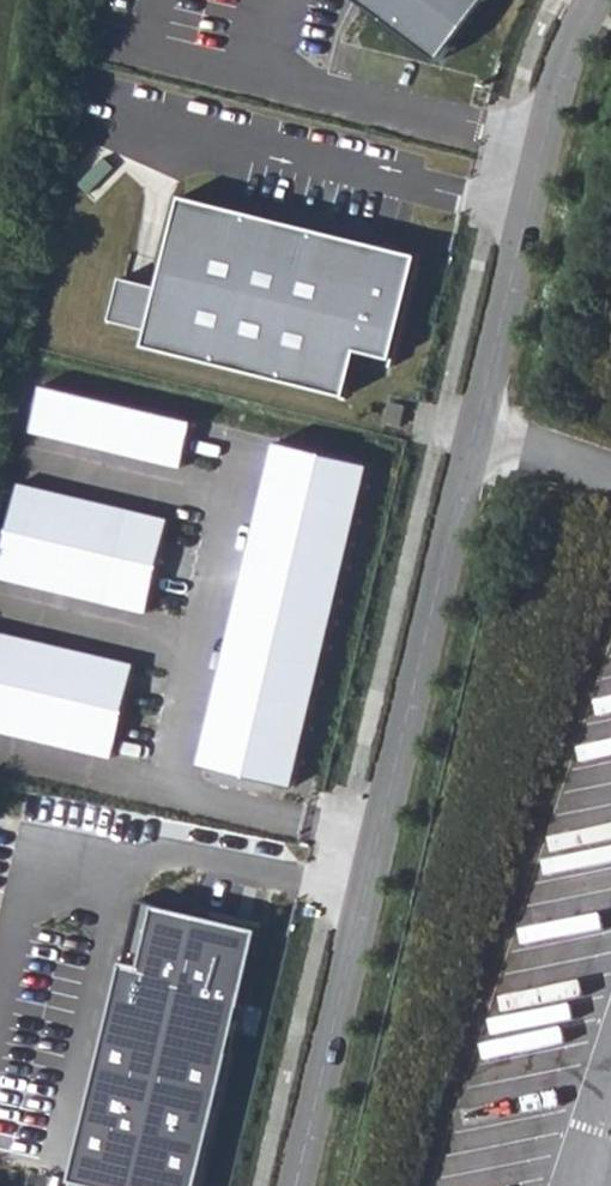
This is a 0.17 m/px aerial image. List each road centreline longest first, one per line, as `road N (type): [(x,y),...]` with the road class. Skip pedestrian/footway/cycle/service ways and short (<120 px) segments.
road 1 (unclassified): [(605,0),(561,78),(297,1185)]

